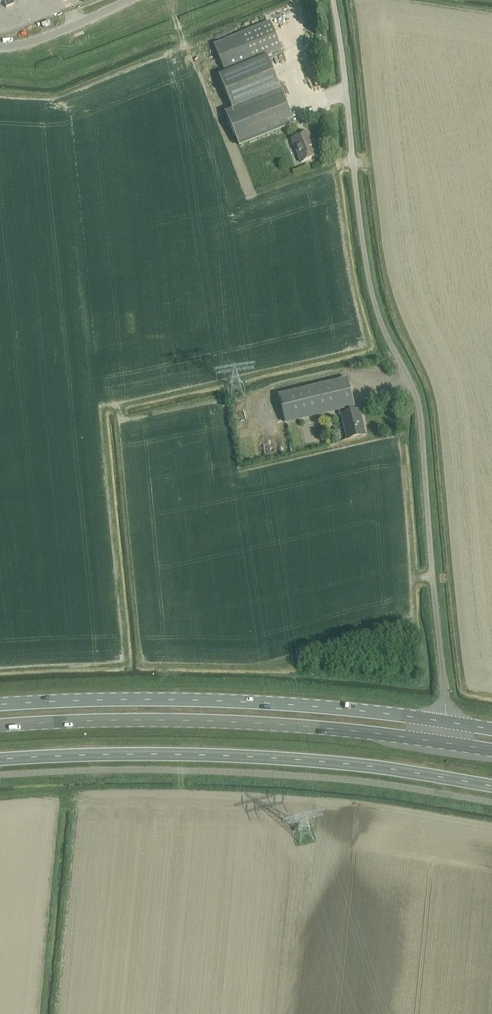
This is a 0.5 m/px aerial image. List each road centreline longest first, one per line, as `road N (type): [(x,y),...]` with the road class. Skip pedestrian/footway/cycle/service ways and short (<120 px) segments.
road 1 (unclassified): [(331,0),(368,285),(417,403),(445,722)]
road 2 (primary): [(445,722),(184,700),(0,705)]
road 3 (primary): [(0,726),(183,721),(442,742)]
road 4 (unclassified): [(138,0),(28,44),(0,47)]

